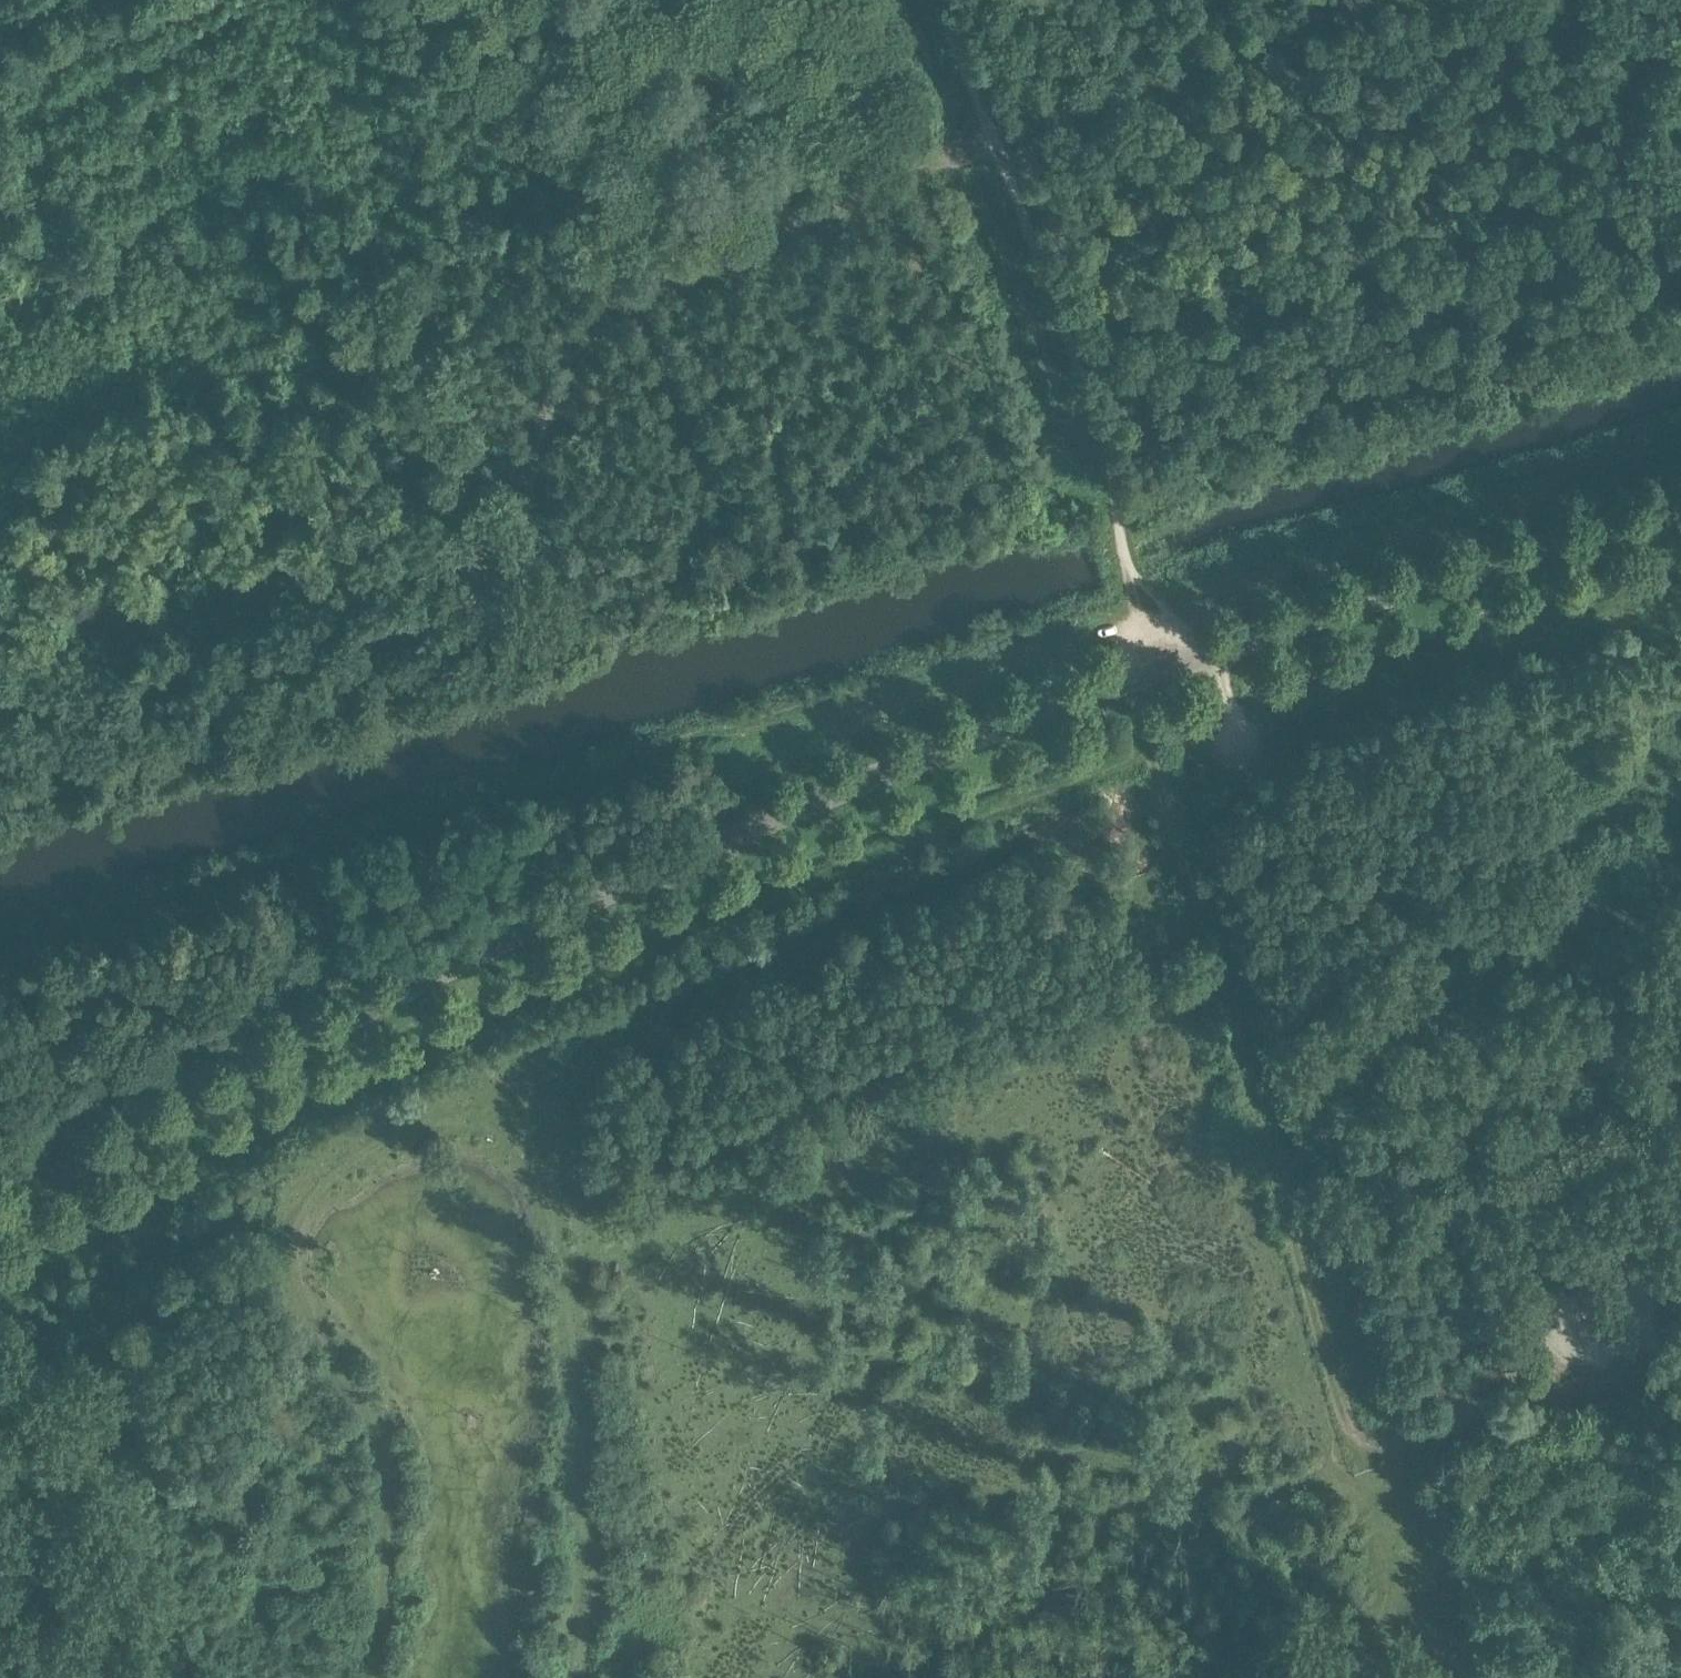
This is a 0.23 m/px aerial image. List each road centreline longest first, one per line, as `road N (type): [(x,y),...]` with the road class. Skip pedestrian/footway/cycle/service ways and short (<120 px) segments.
road 1 (unclassified): [(0,1217),(452,967),(931,759),(1342,609),(1680,520)]
road 2 (track): [(1127,682),(1363,1469)]
road 3 (track): [(1154,672),(1110,481),(925,0)]

